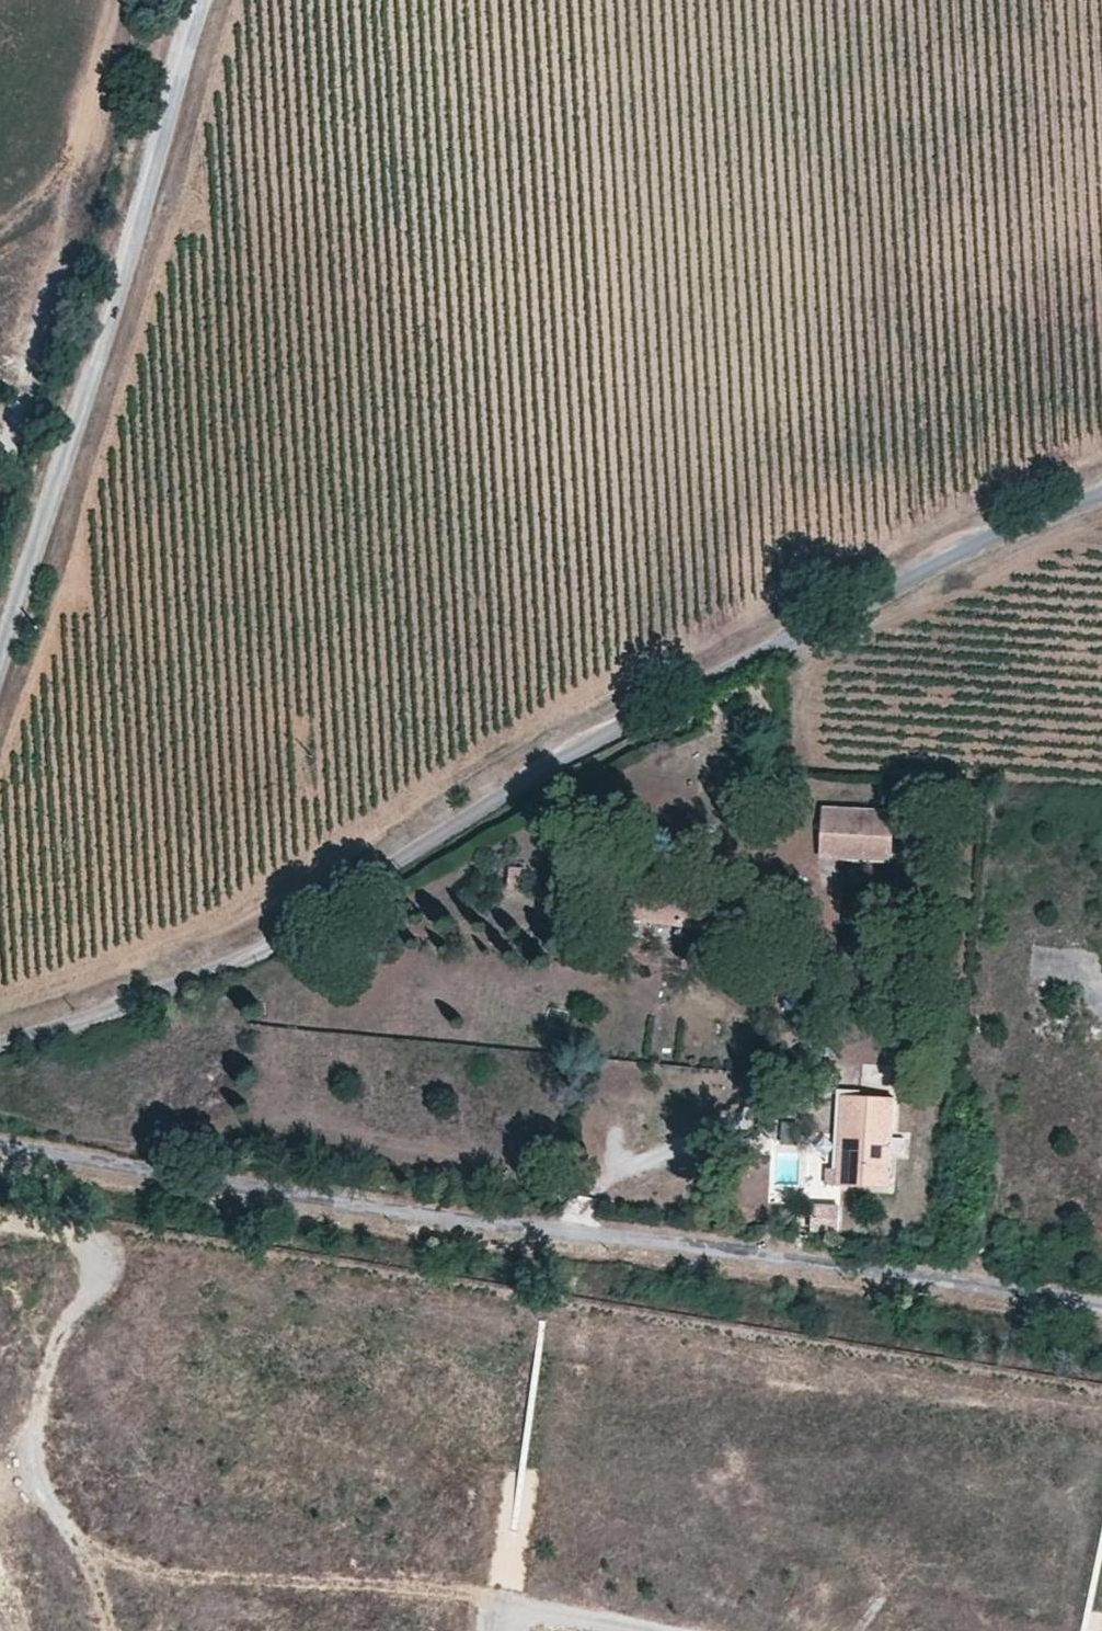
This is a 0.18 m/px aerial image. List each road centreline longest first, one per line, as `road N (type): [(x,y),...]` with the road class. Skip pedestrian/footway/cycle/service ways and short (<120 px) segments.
road 1 (unclassified): [(1101,492),(691,691),(239,960),(0,1042)]
road 2 (unclassified): [(1101,1311),(275,1196),(0,1145)]
road 3 (unclassified): [(0,633),(178,0)]

